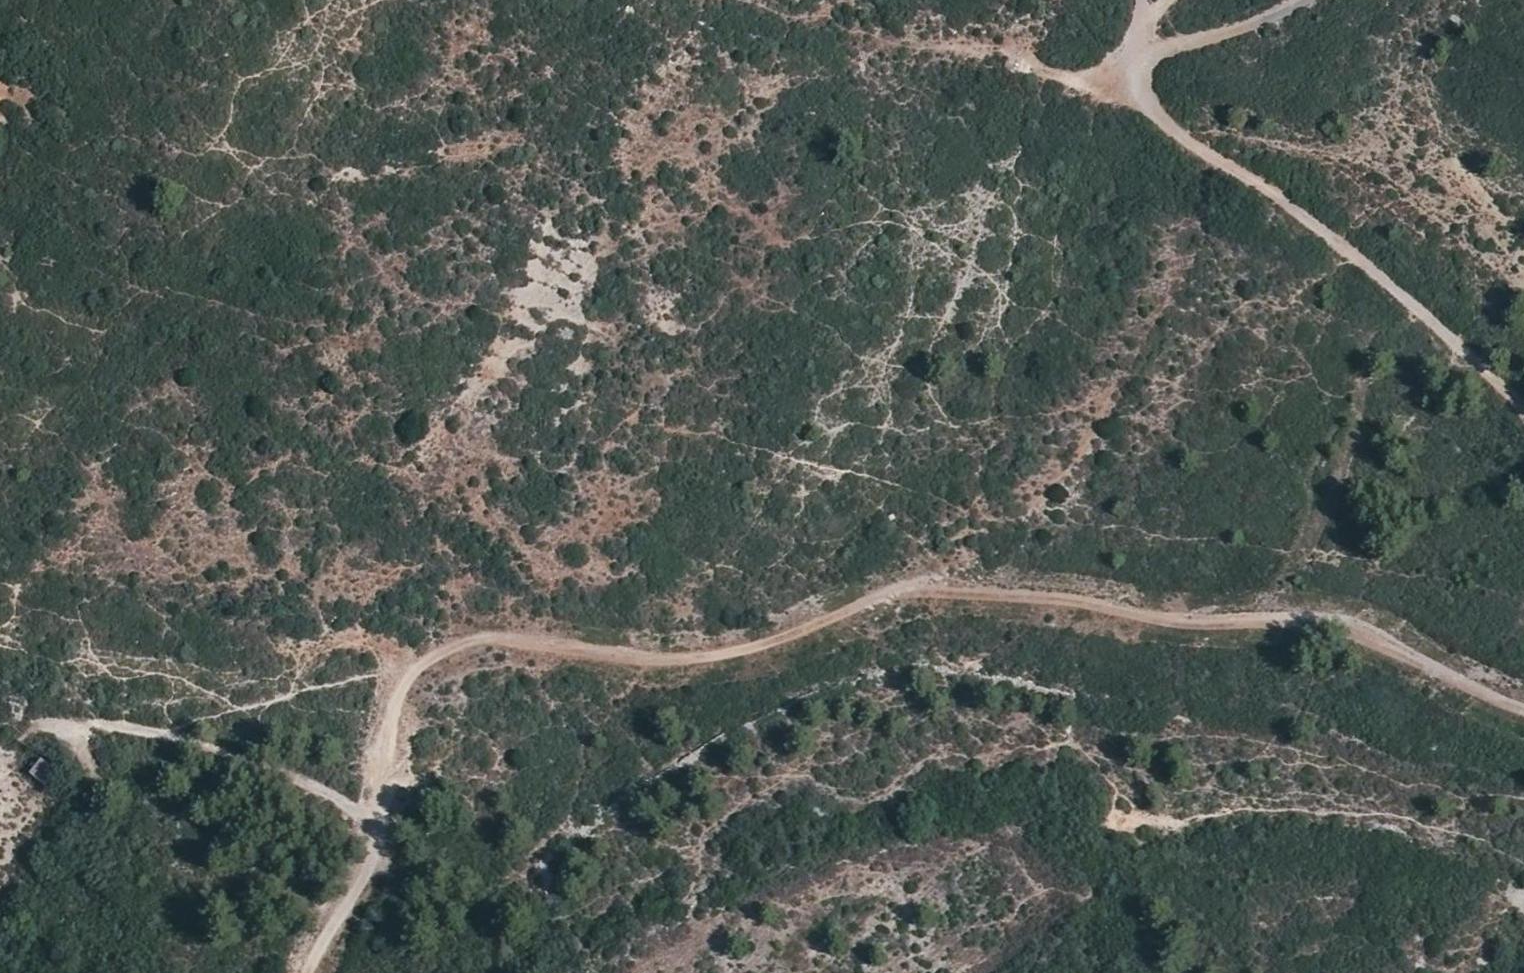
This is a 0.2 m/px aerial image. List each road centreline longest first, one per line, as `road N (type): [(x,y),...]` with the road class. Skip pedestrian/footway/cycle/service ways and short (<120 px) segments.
road 1 (track): [(310,972),(380,839),(396,710),(409,677),(471,643),(506,636),(708,659),(793,635),(888,595),(947,585),(1107,602),(1159,616),(1306,615),(1352,624),(1523,708)]
road 2 (track): [(1523,415),(1482,366),(1394,290),(1145,107),(1141,53),(1160,0)]

